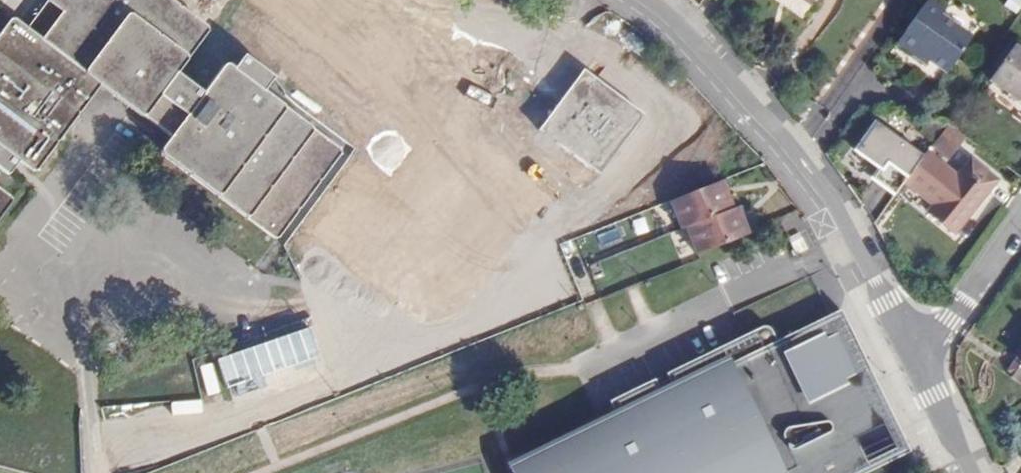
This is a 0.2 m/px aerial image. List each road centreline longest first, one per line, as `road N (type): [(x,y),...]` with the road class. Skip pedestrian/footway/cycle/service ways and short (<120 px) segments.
road 1 (residential): [(914,359),(832,201),(647,0)]
road 2 (residential): [(1020,219),(914,359)]
road 3 (residential): [(914,359),(973,472)]

